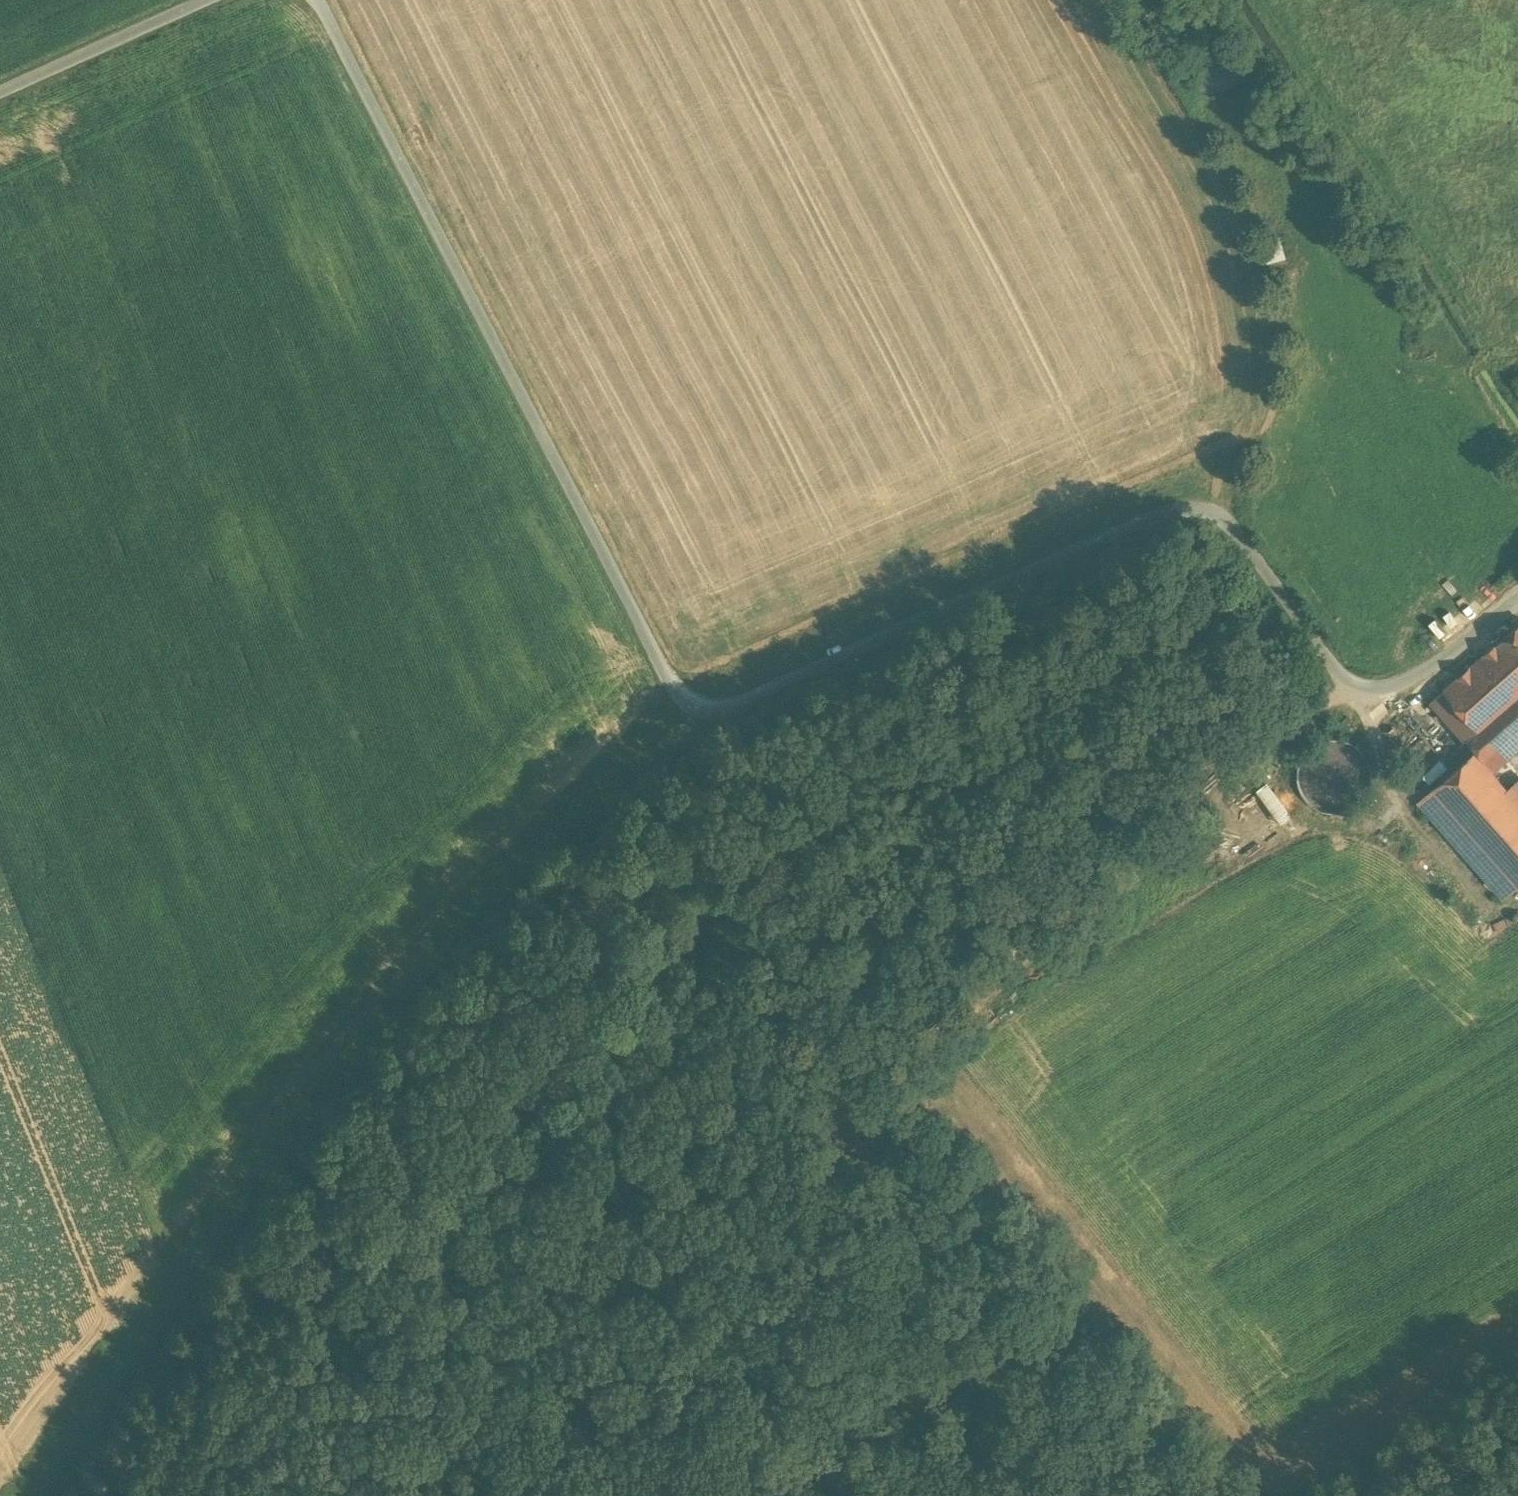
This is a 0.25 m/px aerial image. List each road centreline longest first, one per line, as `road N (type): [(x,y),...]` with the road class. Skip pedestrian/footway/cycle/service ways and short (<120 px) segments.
road 1 (unclassified): [(1517,599),(1411,678),(1373,691),(1340,678),(1230,524),(1204,509),(1148,519),(696,715),(318,0)]
road 2 (track): [(1204,509),(1260,433),(1274,382),(1266,292),(1237,202),(1116,0)]
road 3 (unclassified): [(209,0),(0,92)]

